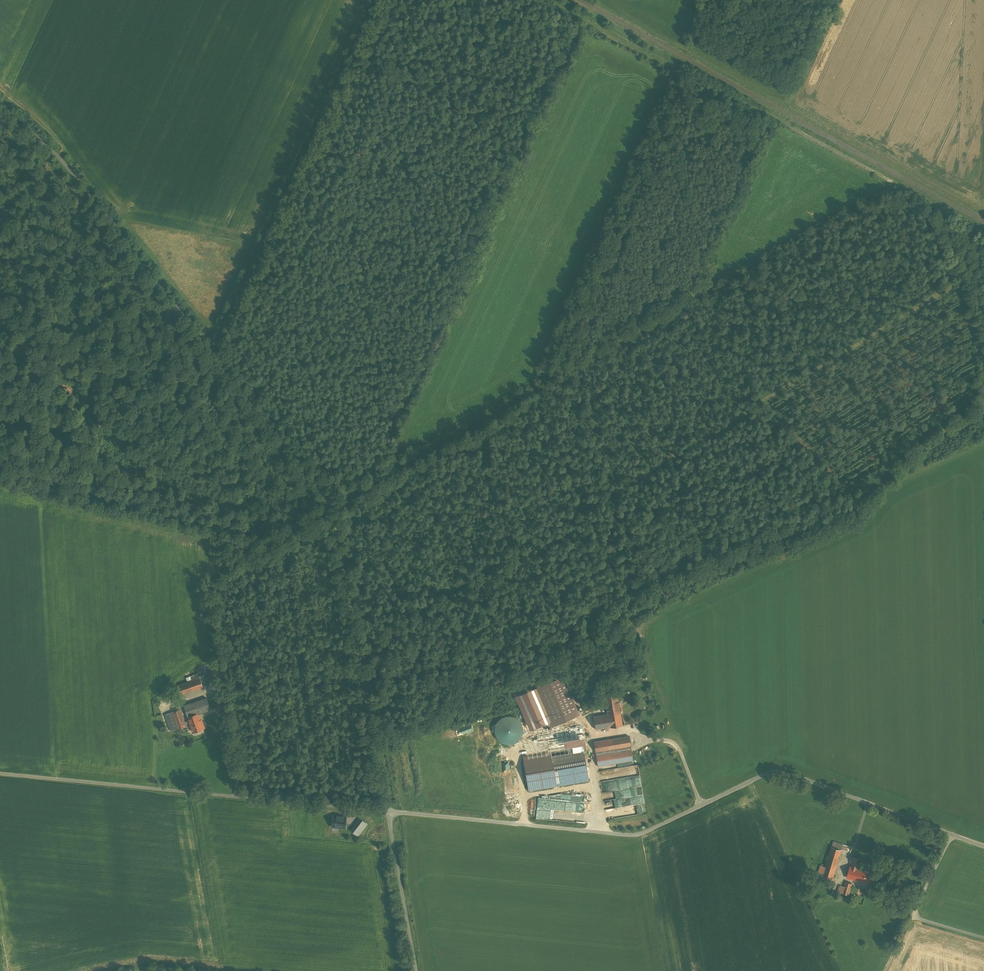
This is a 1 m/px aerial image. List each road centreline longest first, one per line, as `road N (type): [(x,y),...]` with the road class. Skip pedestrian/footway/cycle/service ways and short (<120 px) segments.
road 1 (unclassified): [(0,105),(62,161),(144,258),(313,486),(338,532),(343,620),(389,810)]
road 2 (track): [(356,641),(983,268)]
road 3 (track): [(325,508),(883,200)]
road 4 (unclassified): [(951,835),(780,772),(633,835),(389,810)]
road 5 (track): [(983,232),(550,0)]
road 6 (unclassified): [(389,810),(0,774)]
road 7 (track): [(374,0),(209,345)]
road 8 (track): [(983,211),(796,107)]
road 9 (unclassified): [(389,810),(420,970)]
road 10 (unclassified): [(983,938),(915,913),(951,835)]

